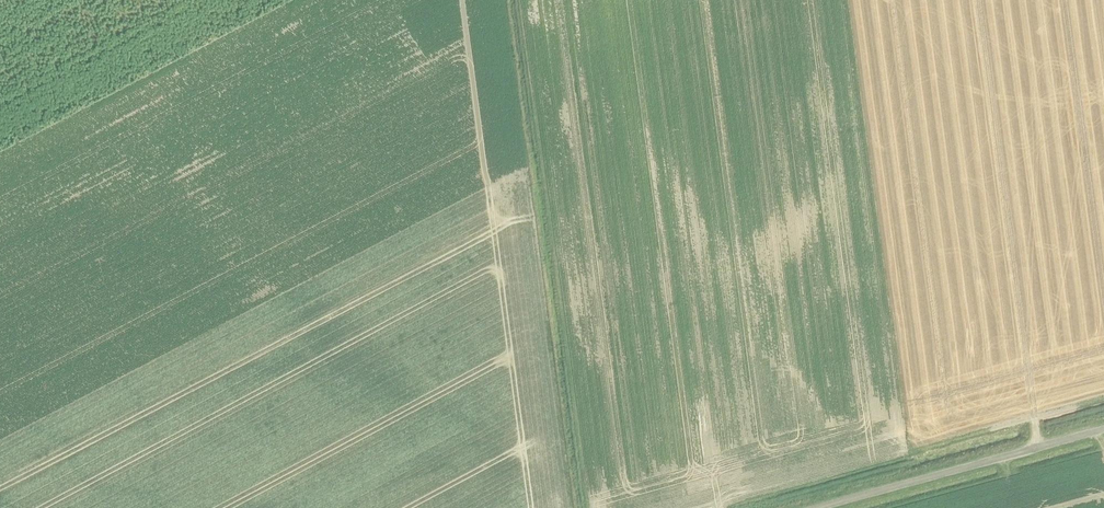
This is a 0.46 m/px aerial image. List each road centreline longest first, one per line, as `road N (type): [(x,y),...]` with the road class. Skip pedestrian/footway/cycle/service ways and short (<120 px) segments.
road 1 (unclassified): [(814,507),(1103,430)]

